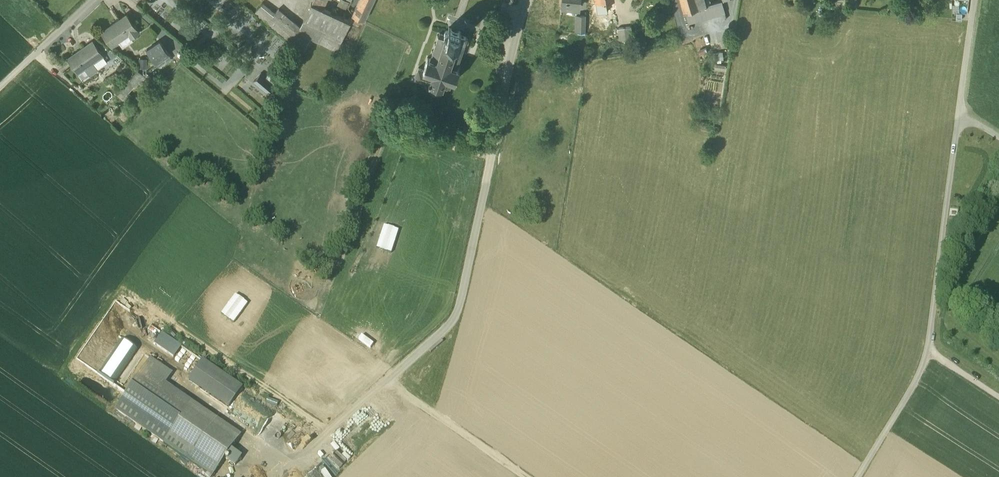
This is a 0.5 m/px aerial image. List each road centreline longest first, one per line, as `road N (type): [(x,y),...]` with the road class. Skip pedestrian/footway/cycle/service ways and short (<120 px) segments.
road 1 (track): [(525,476),(385,380)]
road 2 (track): [(857,476),(926,349)]

